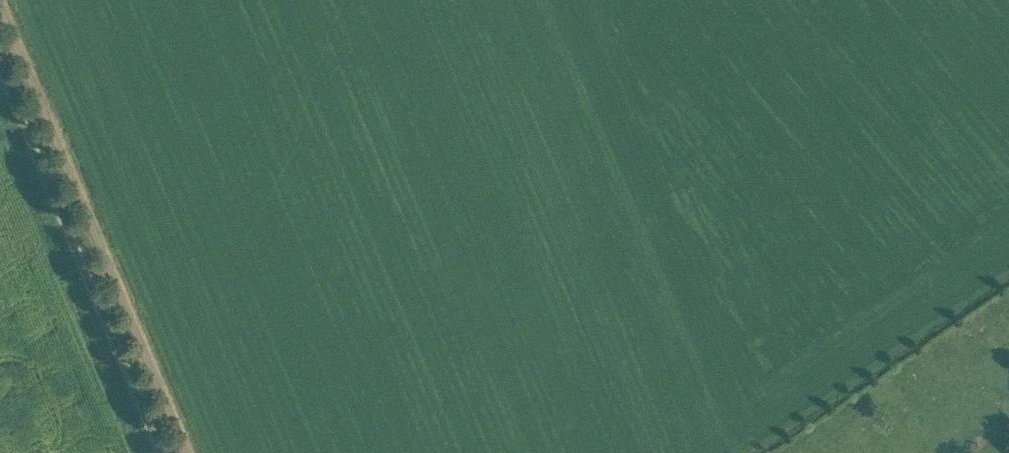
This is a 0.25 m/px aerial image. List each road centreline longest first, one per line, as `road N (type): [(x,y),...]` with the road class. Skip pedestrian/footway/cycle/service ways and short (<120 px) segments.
road 1 (track): [(160,452),(0,79)]

